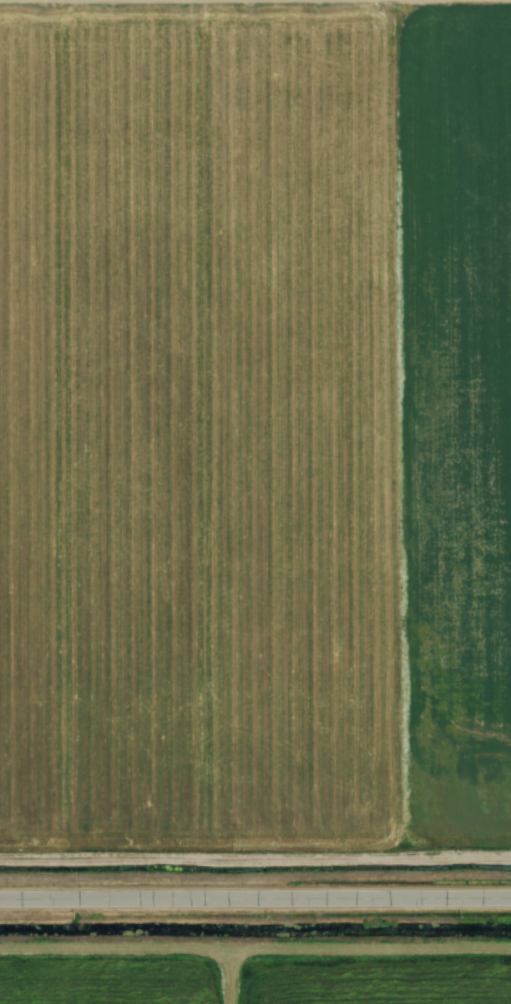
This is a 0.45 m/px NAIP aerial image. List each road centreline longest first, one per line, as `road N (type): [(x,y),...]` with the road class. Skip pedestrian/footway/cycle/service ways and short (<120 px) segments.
road 1 (secondary): [(510,904),(0,905)]

